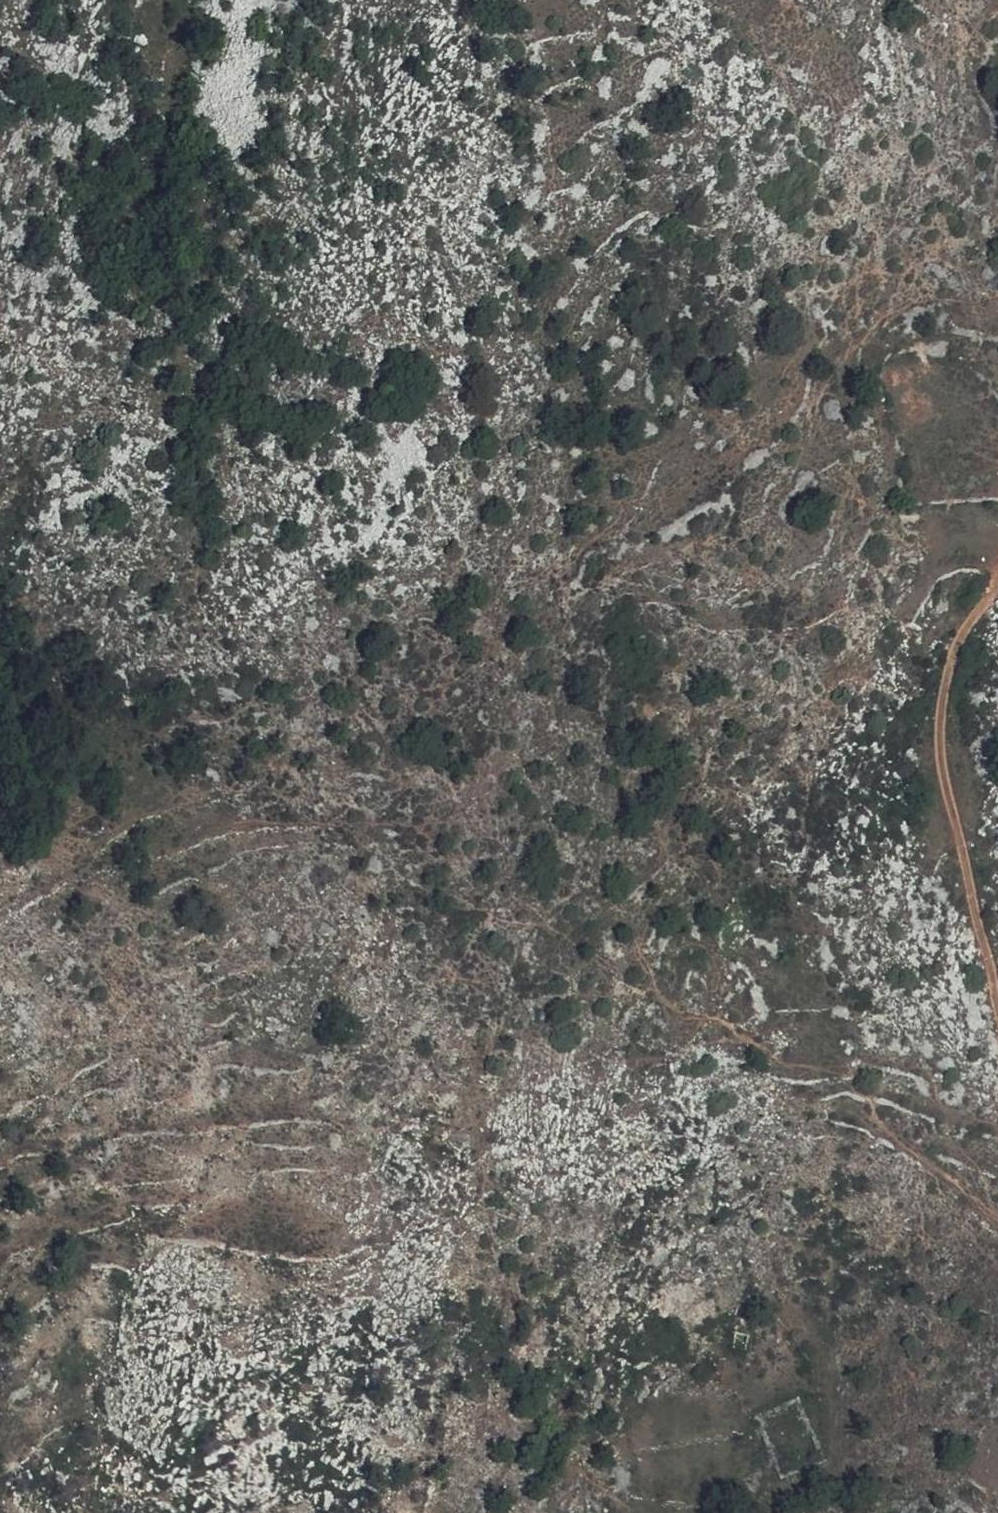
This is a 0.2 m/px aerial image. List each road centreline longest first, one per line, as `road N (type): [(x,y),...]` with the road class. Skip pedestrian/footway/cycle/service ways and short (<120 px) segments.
road 1 (track): [(997,1014),(945,781),(940,717),(951,650),(997,578)]

